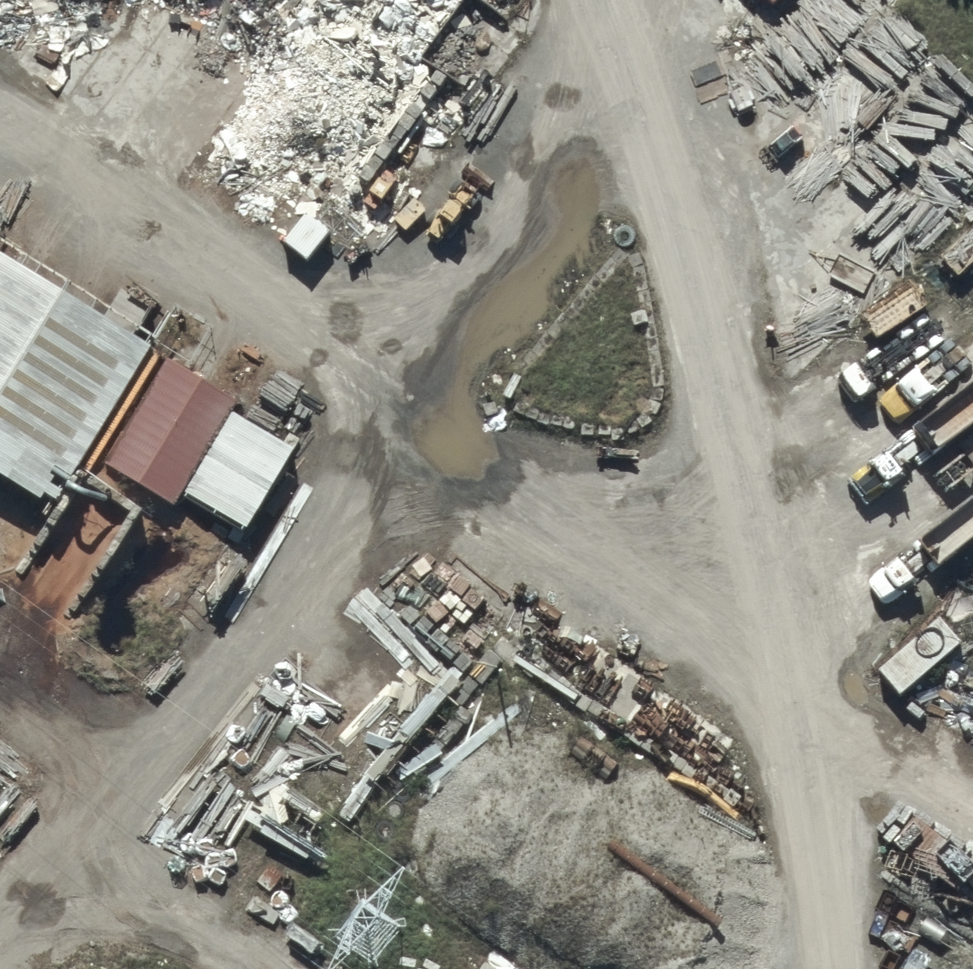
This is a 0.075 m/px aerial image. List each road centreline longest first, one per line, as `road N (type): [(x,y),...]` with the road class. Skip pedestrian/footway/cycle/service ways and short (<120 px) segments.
road 1 (track): [(828,968),(801,808),(754,696),(693,630),(0,110)]
road 2 (track): [(613,68),(409,417),(335,565),(127,808)]
road 3 (track): [(589,0),(662,212),(767,607),(801,808)]
road 4 (track): [(784,708),(972,825)]
road 5 (track): [(127,808),(0,947)]
road 6 (track): [(57,887),(198,968)]
road 7 (track): [(0,717),(127,808)]

